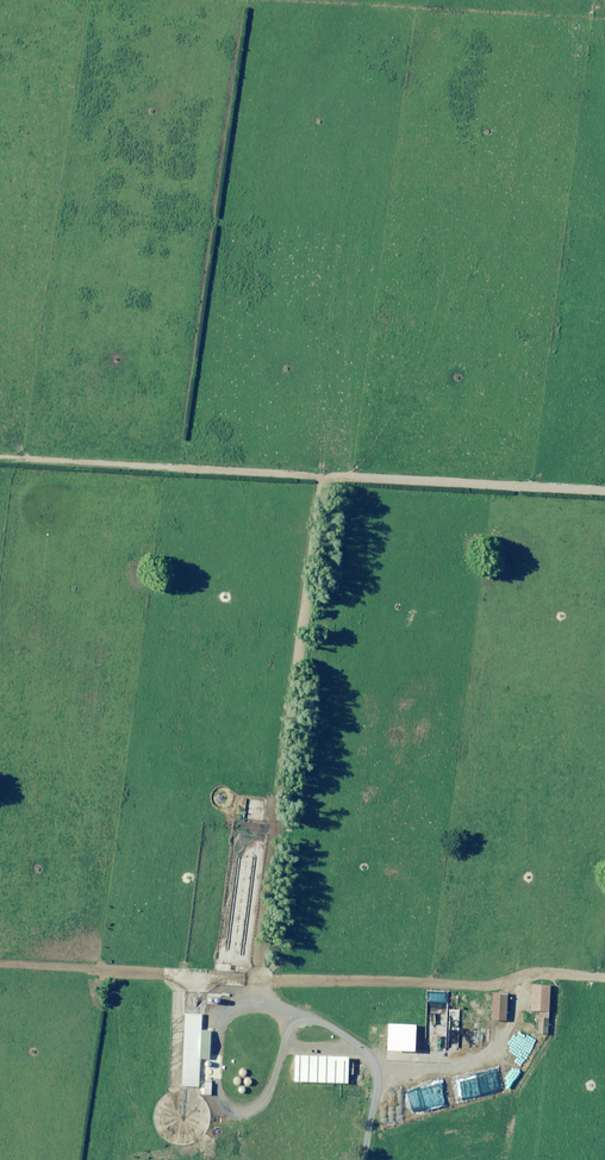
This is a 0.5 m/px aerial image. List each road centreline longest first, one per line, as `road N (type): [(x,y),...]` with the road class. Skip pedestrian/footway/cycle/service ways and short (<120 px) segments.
road 1 (track): [(321,476),(268,982)]
road 2 (track): [(604,986),(268,982)]
road 3 (track): [(16,453),(321,476)]
road 4 (track): [(604,489),(321,476)]
road 5 (track): [(268,982),(0,967)]
road 6 (track): [(357,1159),(370,1065),(343,1038),(295,1018),(268,982)]

